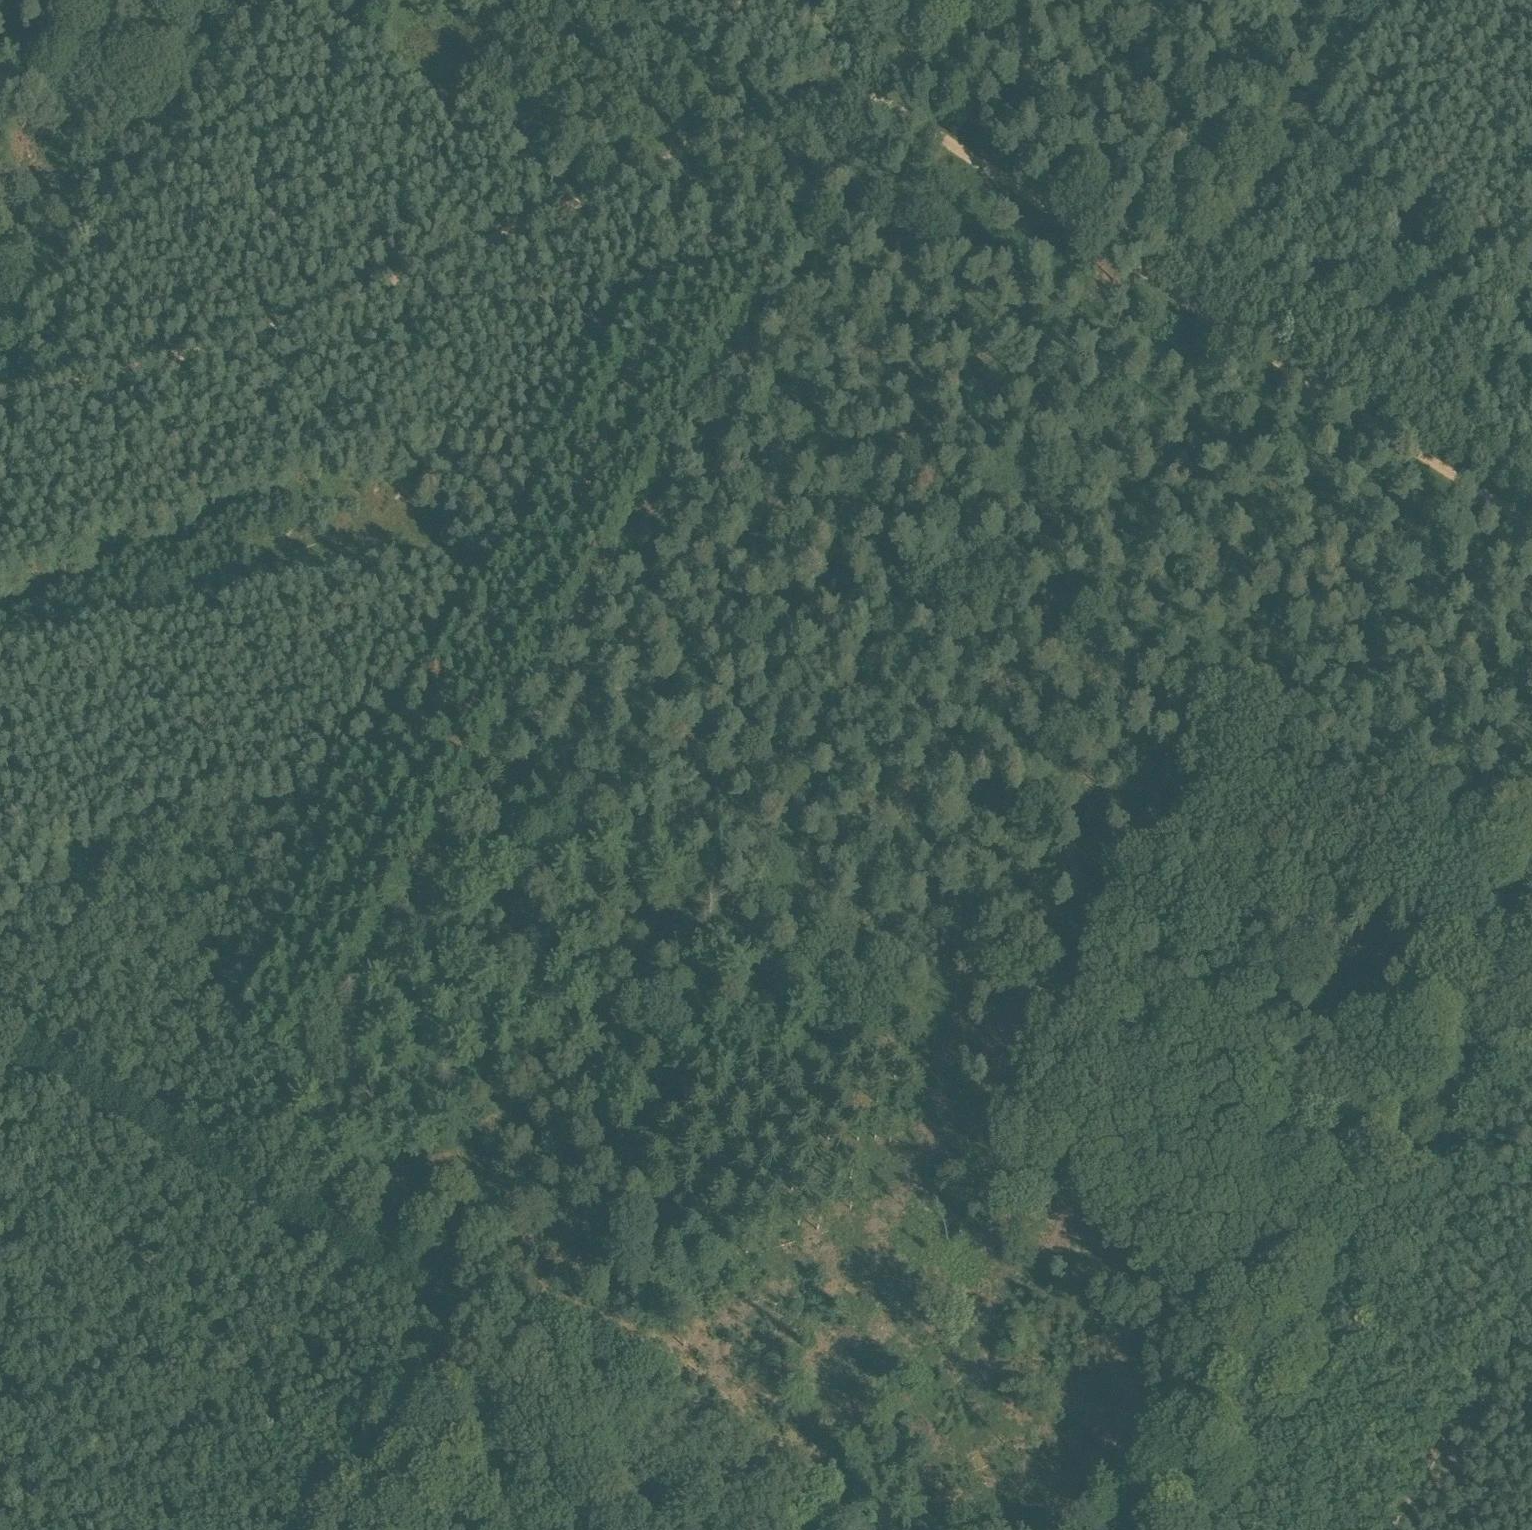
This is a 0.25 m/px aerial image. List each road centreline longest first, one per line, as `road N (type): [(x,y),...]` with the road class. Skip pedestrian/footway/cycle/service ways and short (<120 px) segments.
road 1 (track): [(1531,532),(896,110),(840,96),(783,106),(437,275),(209,352),(0,398)]
road 2 (track): [(462,1308),(1178,302)]
road 3 (track): [(0,1027),(472,1314),(626,1386),(797,1529)]

